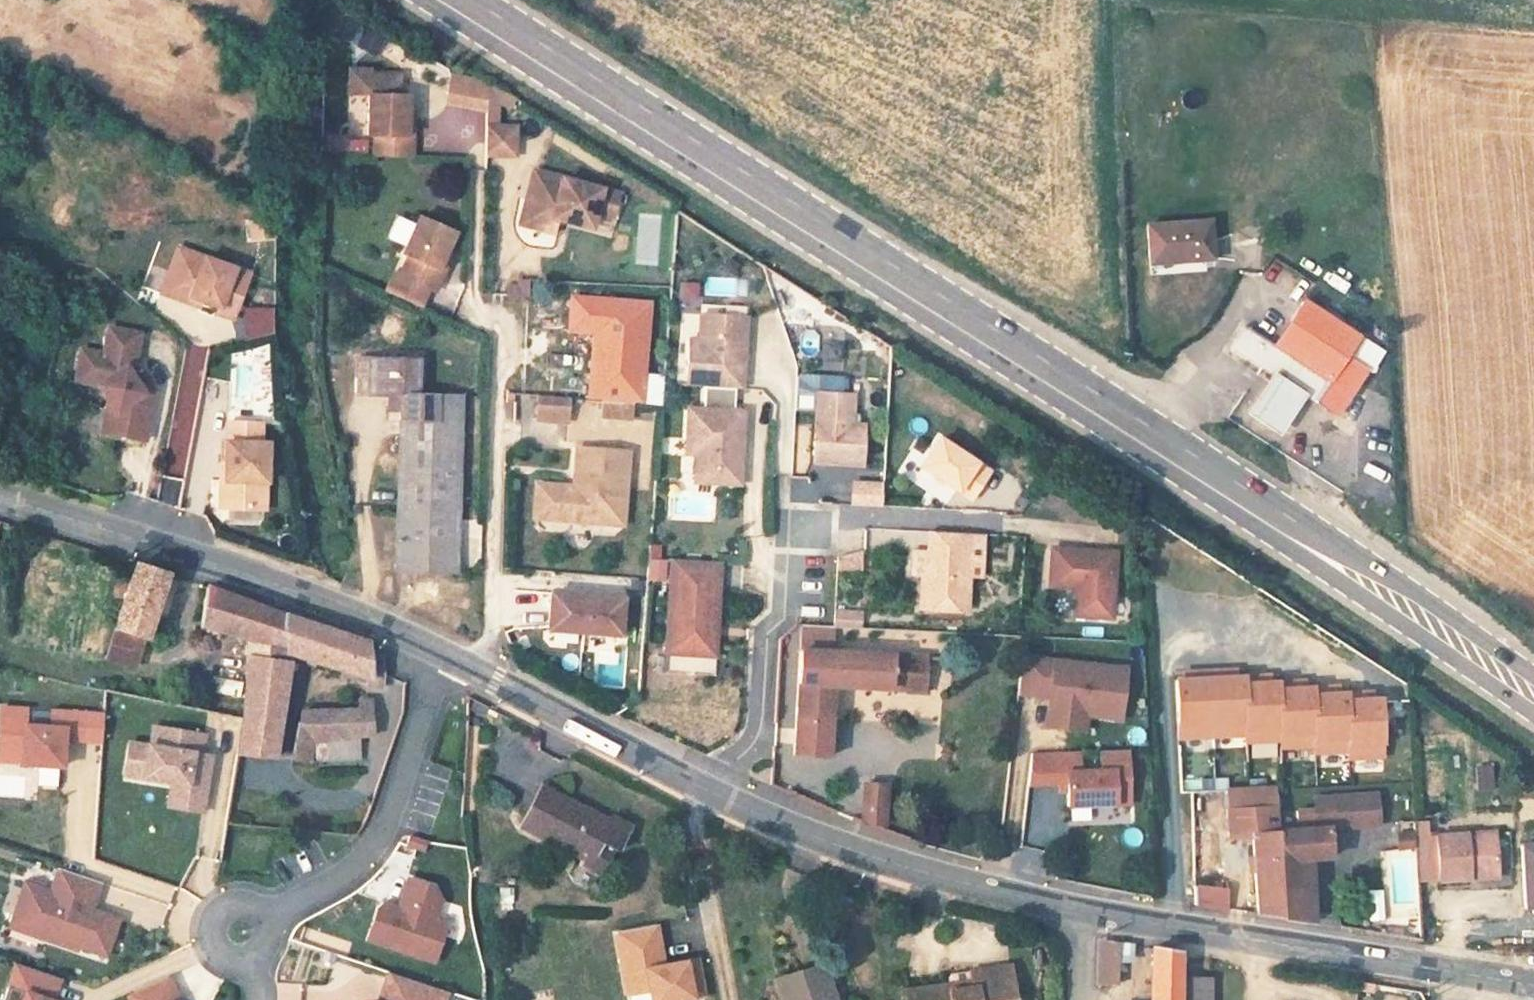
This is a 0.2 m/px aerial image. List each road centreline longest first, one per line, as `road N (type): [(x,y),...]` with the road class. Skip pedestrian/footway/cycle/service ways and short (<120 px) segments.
road 1 (primary): [(445,0),(1397,605),(1506,683)]
road 2 (tertiary): [(0,502),(343,614),(744,816),(1081,915)]
road 3 (tertiary): [(1081,915),(1533,986)]

